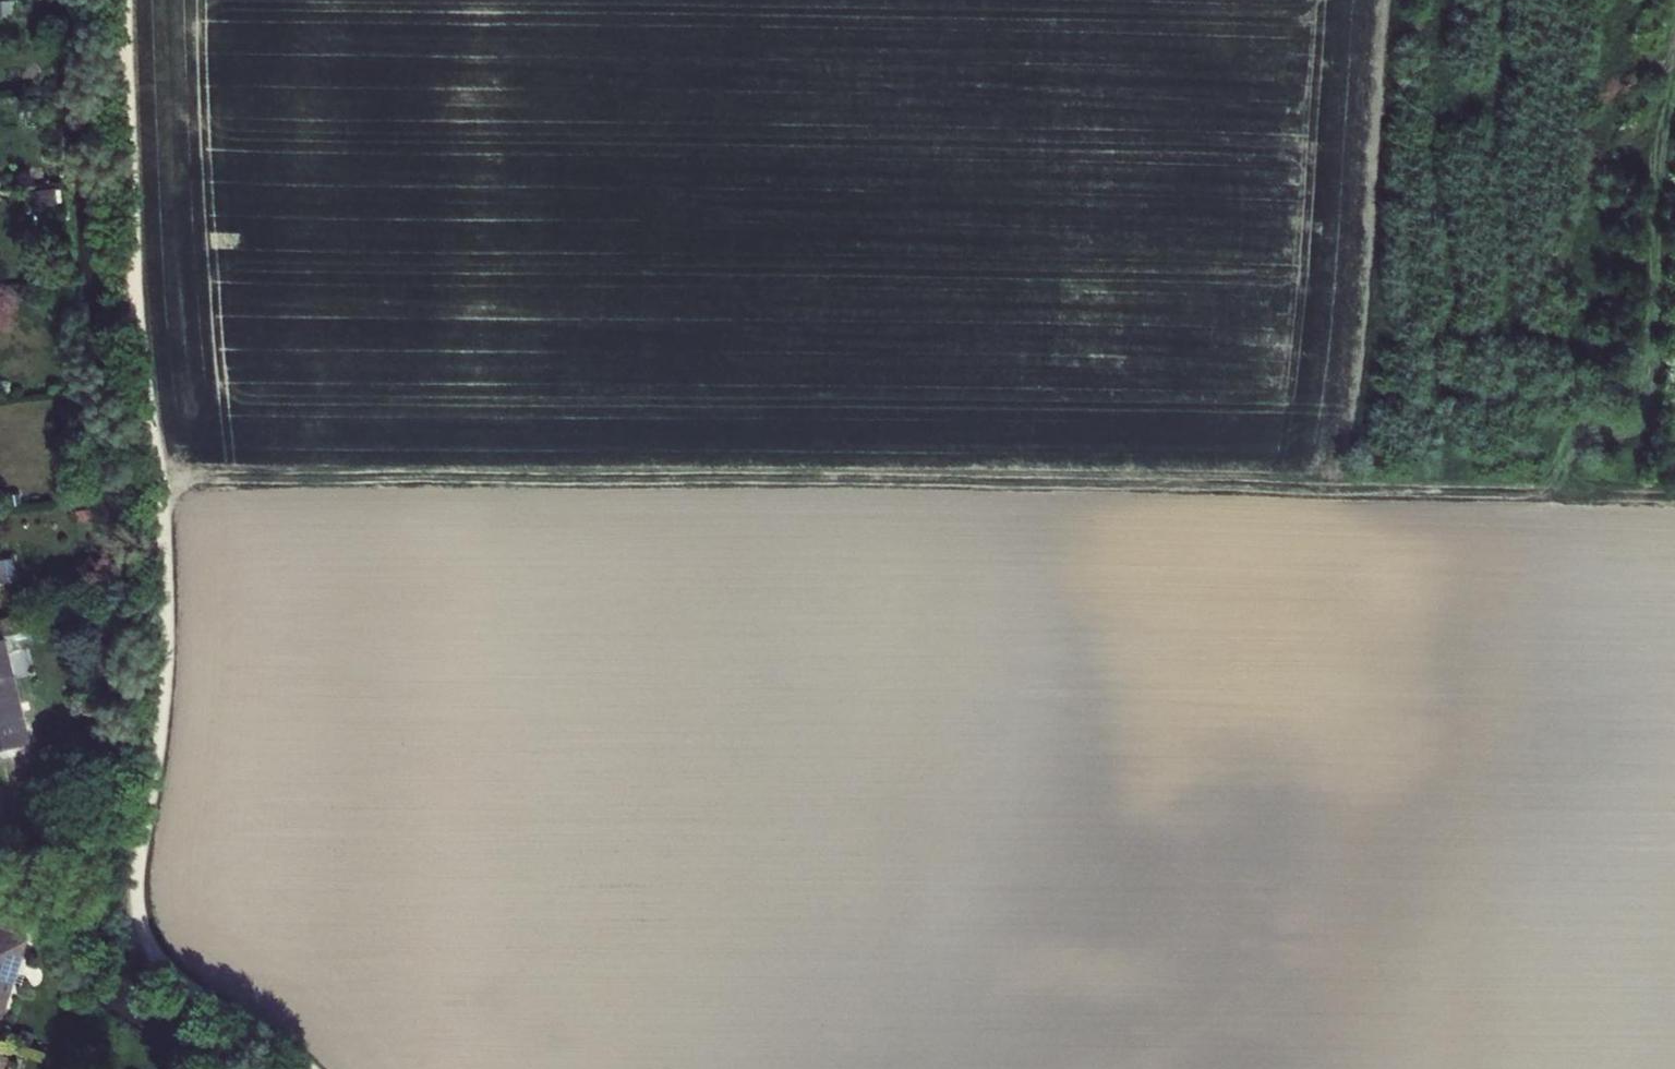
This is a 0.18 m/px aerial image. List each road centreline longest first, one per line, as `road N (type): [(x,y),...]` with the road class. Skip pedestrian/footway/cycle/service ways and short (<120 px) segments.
road 1 (track): [(163,478),(1218,484),(1674,496)]

